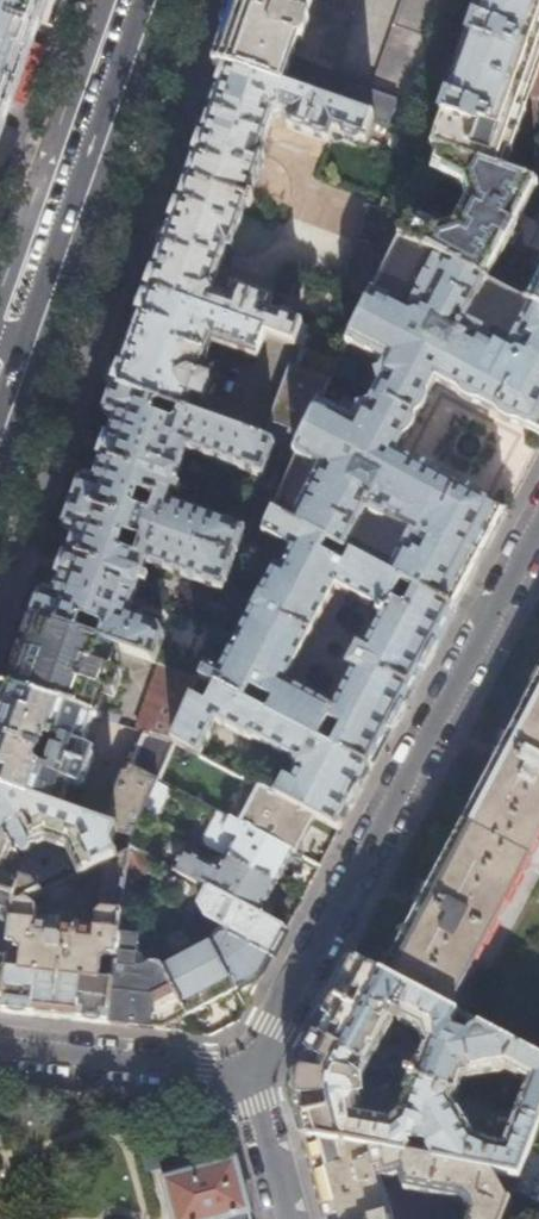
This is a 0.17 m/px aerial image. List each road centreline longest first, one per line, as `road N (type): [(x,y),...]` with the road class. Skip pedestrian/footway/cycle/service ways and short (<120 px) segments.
road 1 (residential): [(249,1075),(538,527)]
road 2 (primary): [(150,0),(0,432)]
road 3 (residential): [(249,1075),(0,1045)]
road 4 (residential): [(287,1218),(249,1075)]

